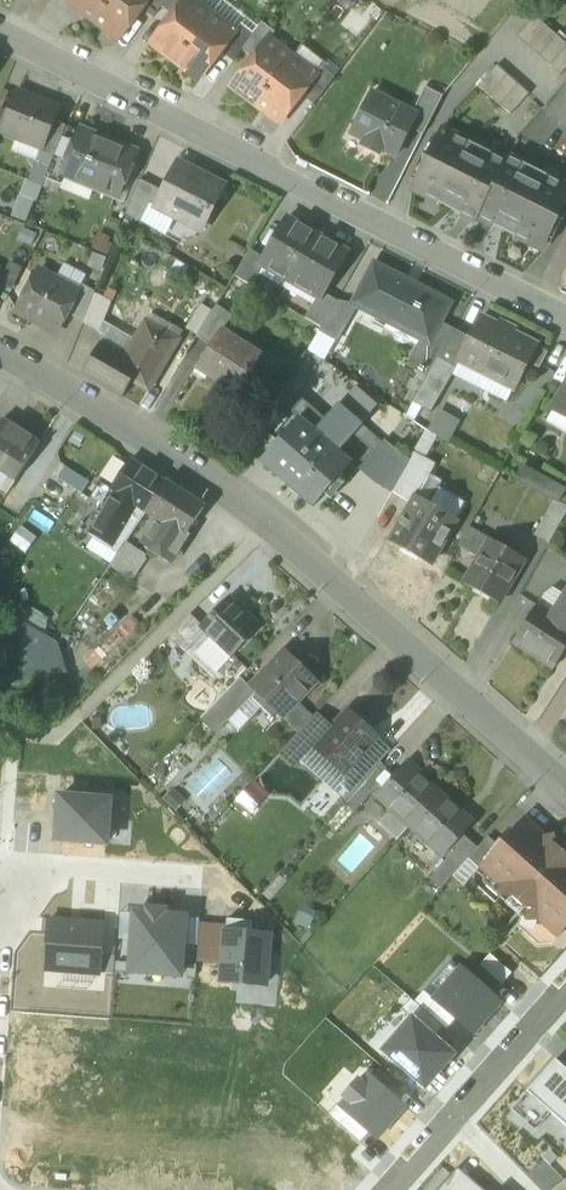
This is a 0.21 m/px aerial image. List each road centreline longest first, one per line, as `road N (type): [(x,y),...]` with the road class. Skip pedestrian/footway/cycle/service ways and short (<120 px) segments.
road 1 (tertiary): [(0,357),(139,434),(565,786)]
road 2 (residential): [(565,321),(0,37)]
road 3 (residential): [(1,887),(2,863),(189,878)]
road 4 (residential): [(565,984),(453,1116)]

